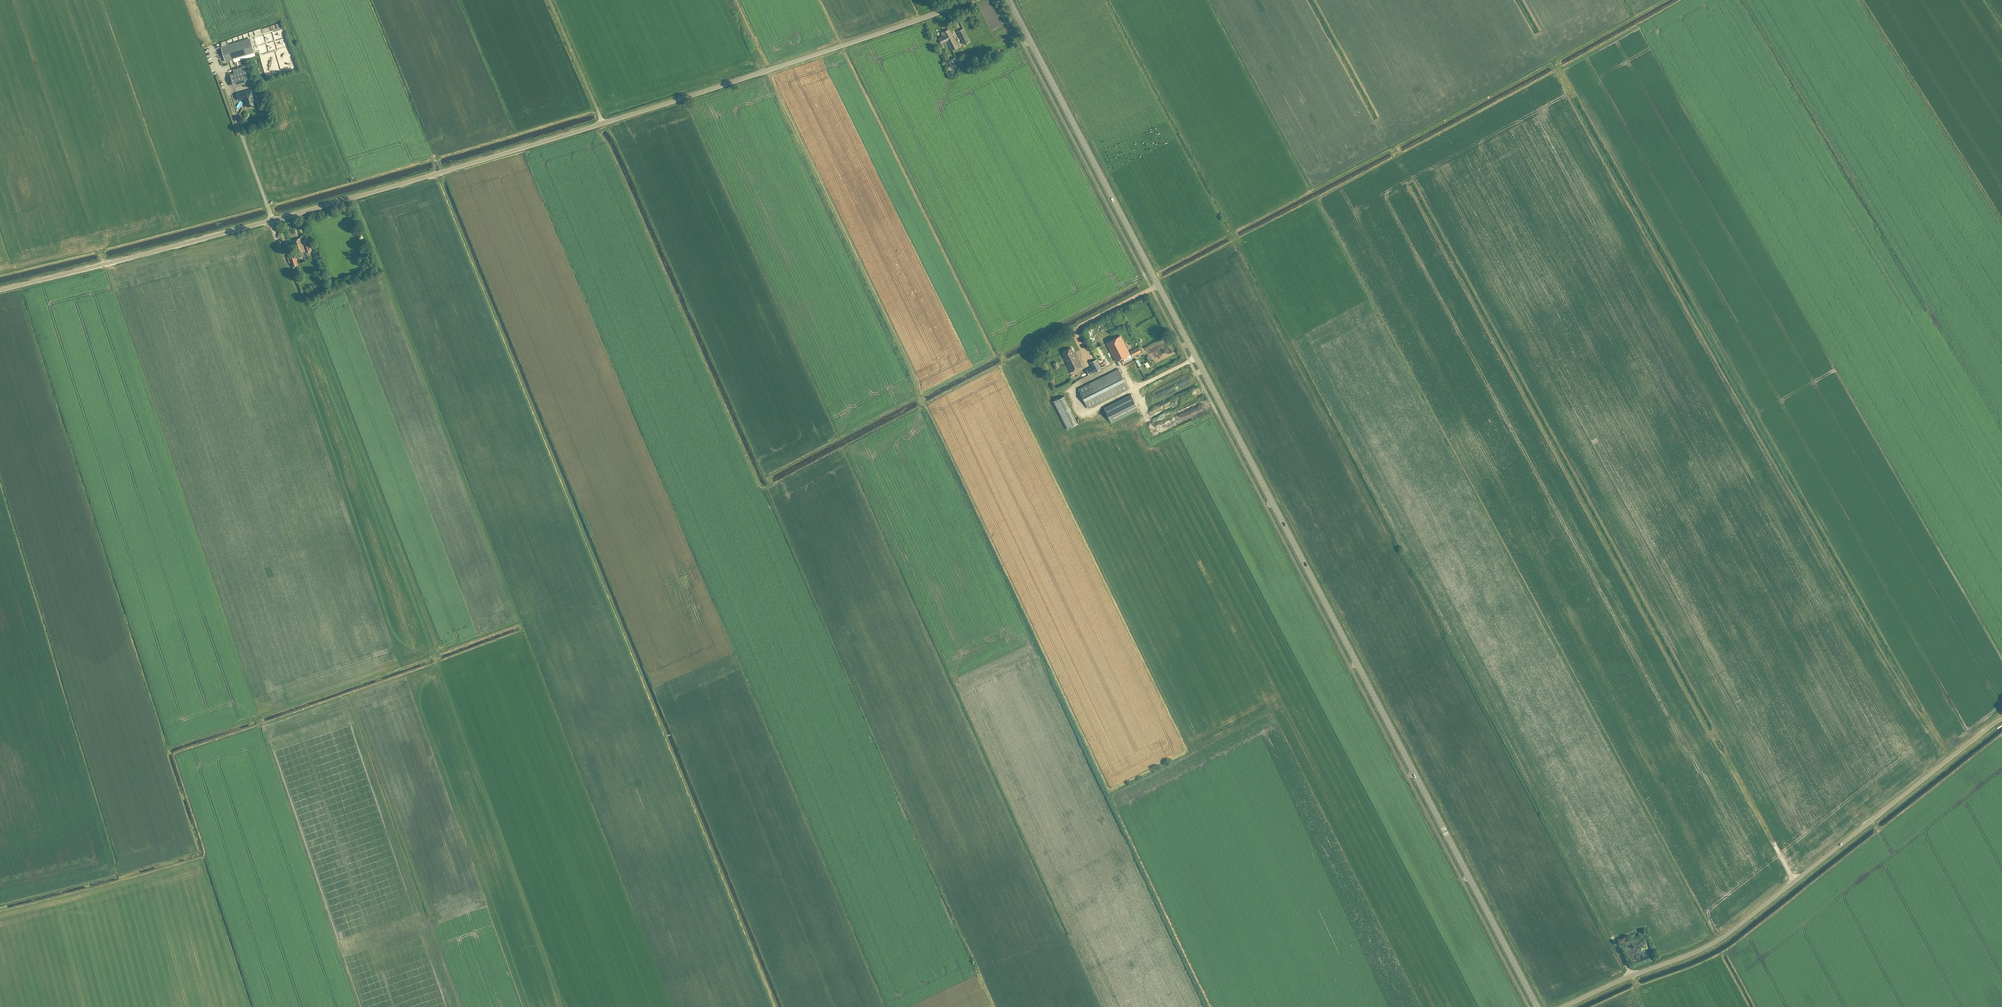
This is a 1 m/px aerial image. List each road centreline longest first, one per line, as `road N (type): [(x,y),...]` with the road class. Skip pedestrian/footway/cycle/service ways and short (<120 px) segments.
road 1 (tertiary): [(1537,1006),(1007,0)]
road 2 (unclassified): [(0,290),(482,160),(975,0)]
road 3 (tertiary): [(1565,1006),(1717,941),(2001,721)]
road 4 (track): [(603,123),(550,0)]

